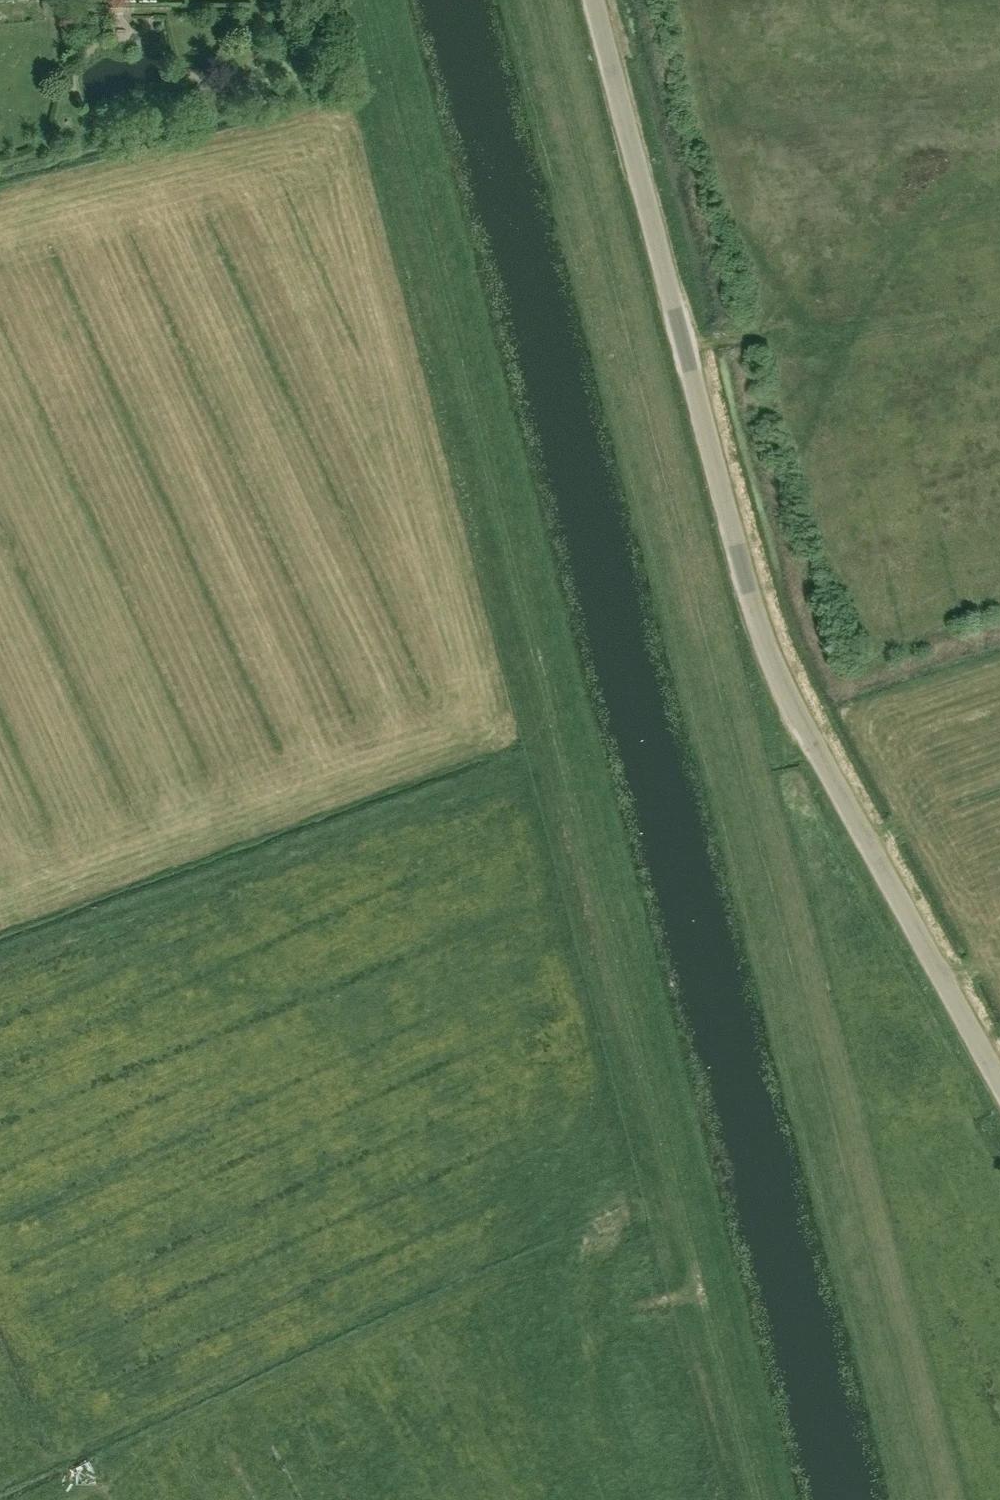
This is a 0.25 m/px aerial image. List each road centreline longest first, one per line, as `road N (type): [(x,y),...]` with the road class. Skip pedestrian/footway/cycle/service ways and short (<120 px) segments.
road 1 (unclassified): [(999,1082),(777,673),(592,0)]

